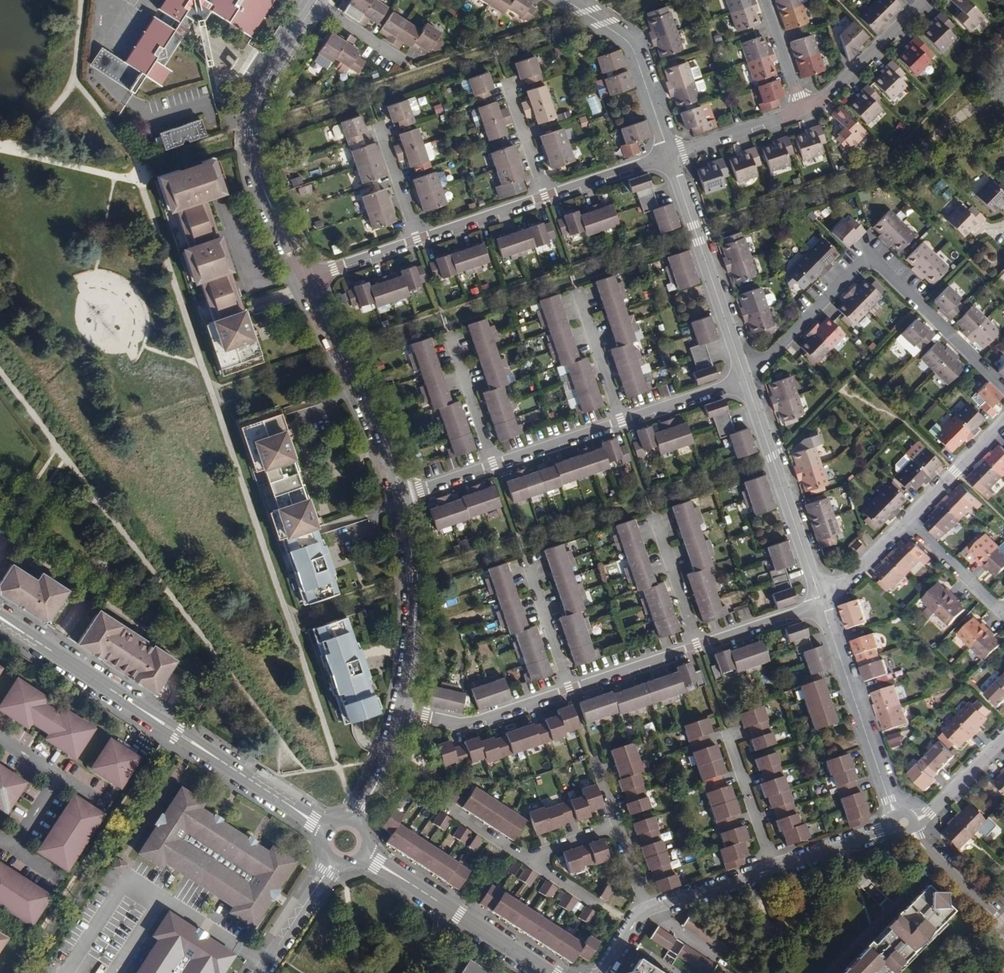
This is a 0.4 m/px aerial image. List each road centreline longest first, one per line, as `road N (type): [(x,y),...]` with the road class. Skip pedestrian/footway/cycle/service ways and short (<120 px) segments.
road 1 (tertiary): [(325,829),(0,618)]
road 2 (residential): [(746,380),(854,271),(882,270),(1003,391)]
road 3 (residential): [(315,3),(270,73),(250,127),(253,172),(300,284)]
road 4 (residential): [(666,155),(746,380)]
road 5 (residential): [(821,601),(890,804),(904,822)]
road 6 (residential): [(300,284),(402,497)]
road 7 (residential): [(746,380),(821,601)]
road 8 (residential): [(402,497),(414,576),(402,714)]
road 9 (tertiary): [(367,855),(549,972)]
road 10 (residential): [(564,0),(631,50),(666,155)]
road 11 (residential): [(571,691),(476,723),(402,714)]
road 12 (residential): [(923,0),(826,95),(802,109)]
road 13 (residential): [(725,729),(773,869)]
road 14 (residential): [(904,822),(1003,928)]
road 15 (residential): [(802,109),(666,155)]
road 16 (residential): [(906,523),(1003,422)]
road 17 (residential): [(904,822),(773,869)]
road 18 (residential): [(493,466),(622,422)]
road 19 (residential): [(543,197),(416,241)]
road 20 (residential): [(527,564),(571,691)]
road 21 (residential): [(655,521),(698,648)]
road 22 (residential): [(698,648),(571,691)]
road 23 (residential): [(773,869),(646,911)]
road 24 (residential): [(1003,735),(926,814),(904,822)]
road 25 (residential): [(906,523),(1003,615)]
road 26 (residential): [(450,340),(493,466)]
road 27 (residential): [(622,422),(578,297)]
road 28 (residential): [(821,601),(698,648)]
road 29 (residential): [(622,422),(746,380)]
road 30 (residential): [(666,155),(543,197)]
road 31 (residential): [(262,972),(333,864)]
road 32 (residential): [(374,122),(416,241)]
road 33 (residential): [(502,78),(543,197)]
road 34 (residential): [(416,241),(300,284)]

